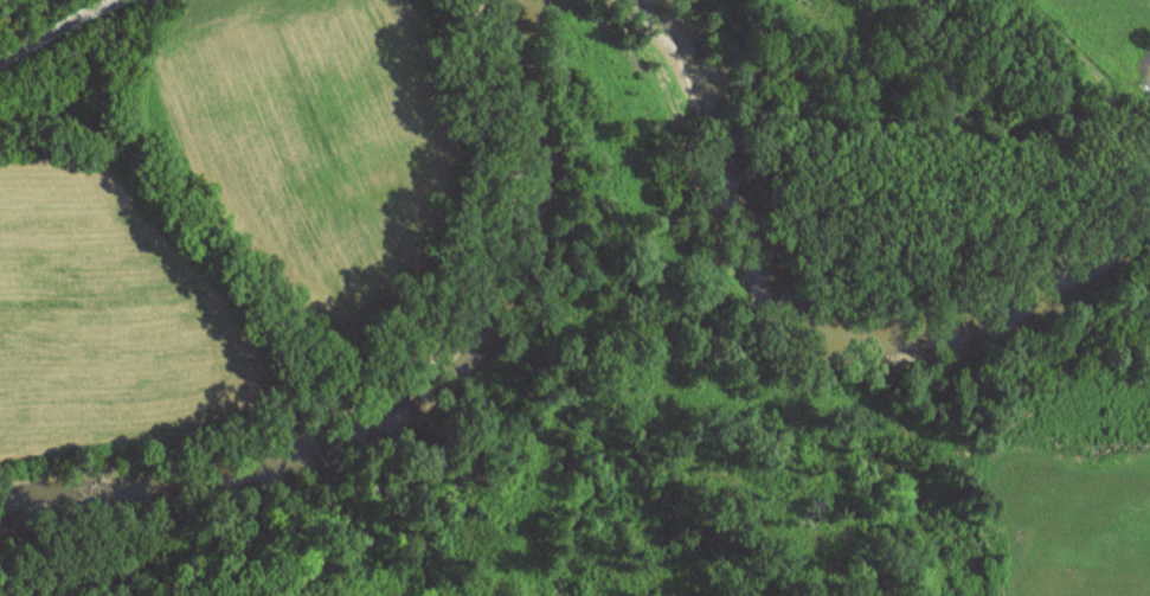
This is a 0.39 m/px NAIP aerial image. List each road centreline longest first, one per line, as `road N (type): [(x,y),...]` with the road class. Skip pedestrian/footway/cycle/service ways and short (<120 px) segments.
road 1 (tertiary): [(0,60),(113,0)]

